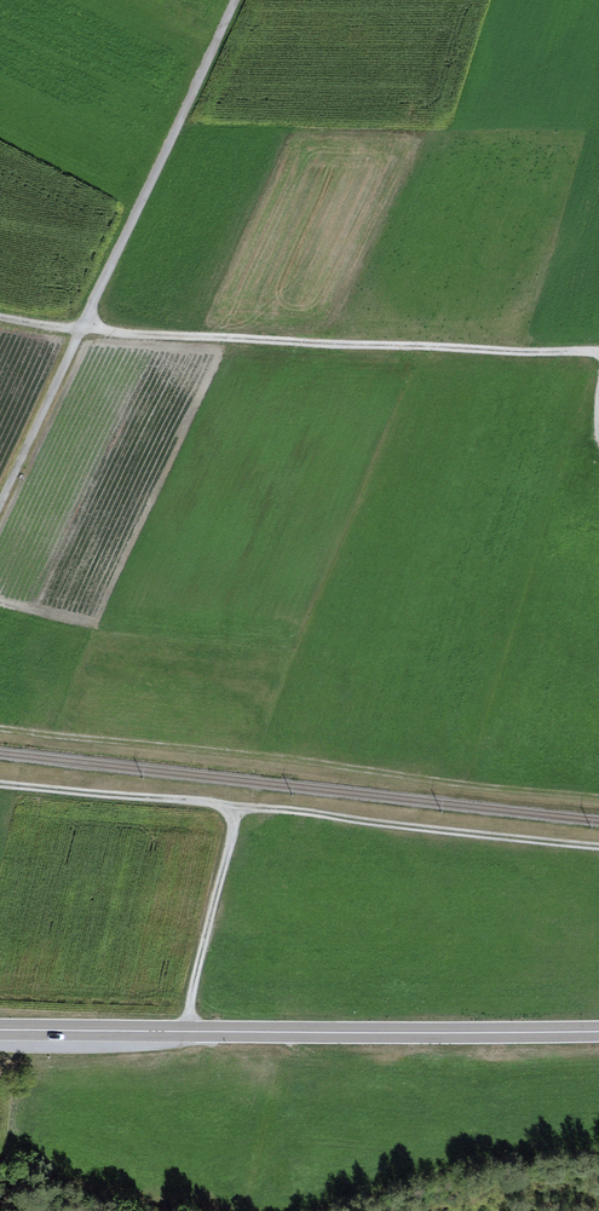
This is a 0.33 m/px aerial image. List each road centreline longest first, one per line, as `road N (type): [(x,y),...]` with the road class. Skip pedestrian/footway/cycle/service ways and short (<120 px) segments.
road 1 (track): [(0,729),(598,800)]
road 2 (track): [(0,783),(598,848)]
road 3 (track): [(0,317),(120,334),(598,353)]
road 4 (secondary): [(0,1031),(598,1032)]
road 5 (unclassified): [(234,0),(0,498)]
road 6 (track): [(227,806),(233,830),(181,1034)]

